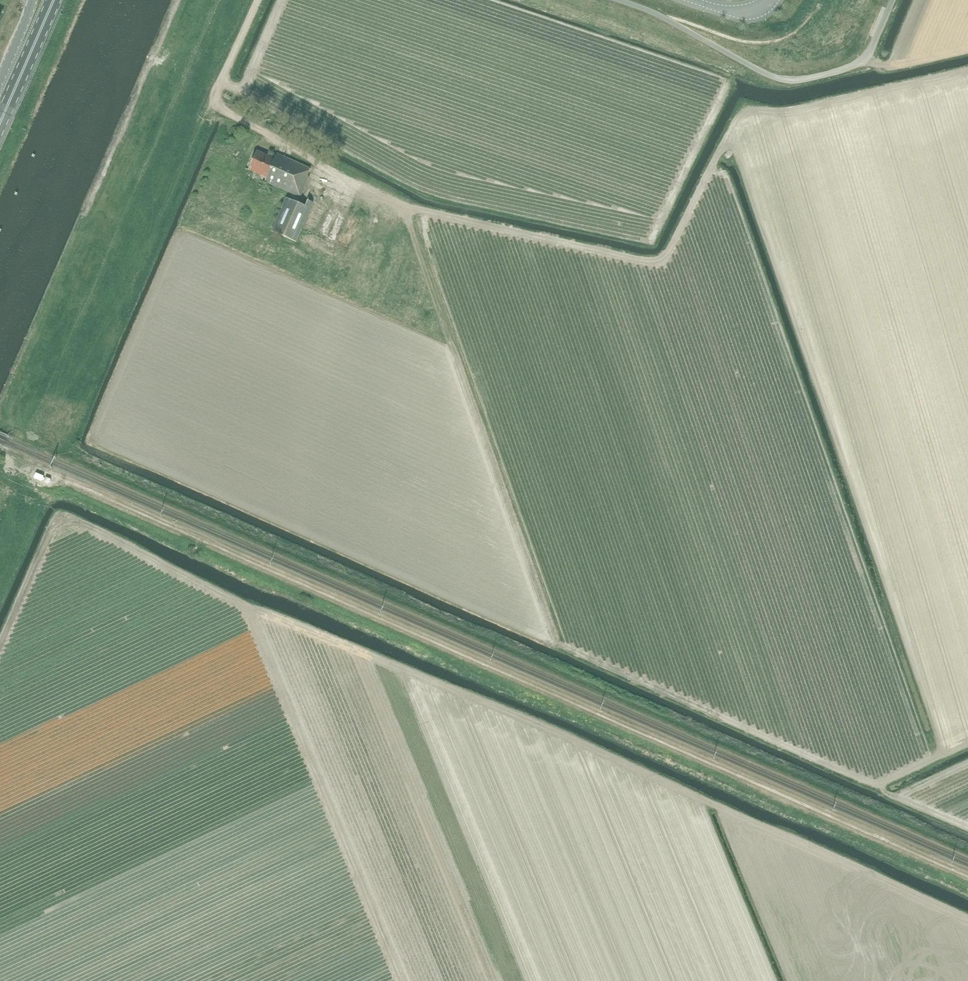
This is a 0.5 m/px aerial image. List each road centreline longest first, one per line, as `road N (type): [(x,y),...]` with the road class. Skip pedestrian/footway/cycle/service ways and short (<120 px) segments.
road 1 (track): [(45,470),(967,875)]
road 2 (primary): [(0,124),(55,0)]

